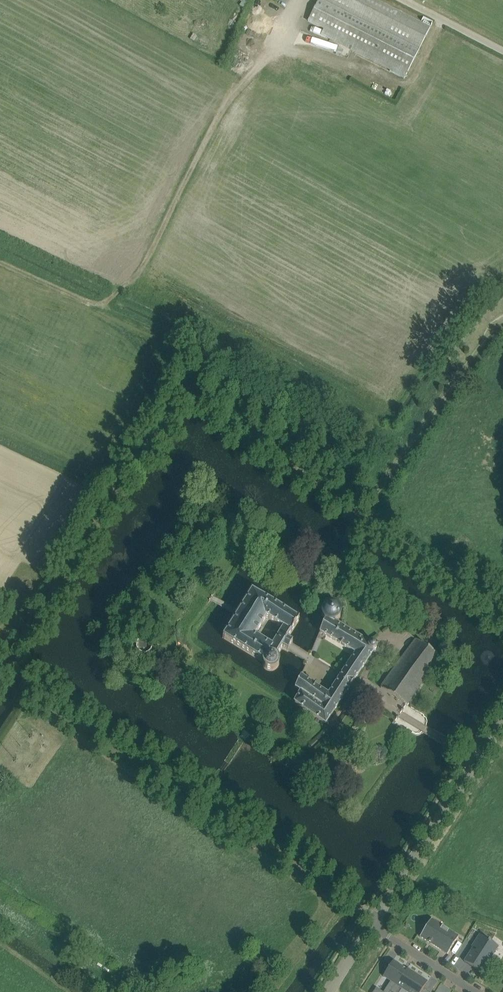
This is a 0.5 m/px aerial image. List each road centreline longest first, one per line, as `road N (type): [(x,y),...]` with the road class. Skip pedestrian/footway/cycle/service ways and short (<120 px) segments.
road 1 (track): [(359,515),(180,386),(0,666)]
road 2 (track): [(0,262),(87,303),(136,277),(234,88),(285,36)]
road 3 (unclassified): [(370,926),(502,721)]
road 4 (track): [(359,515),(502,619)]
road 5 (residential): [(370,926),(476,991)]

